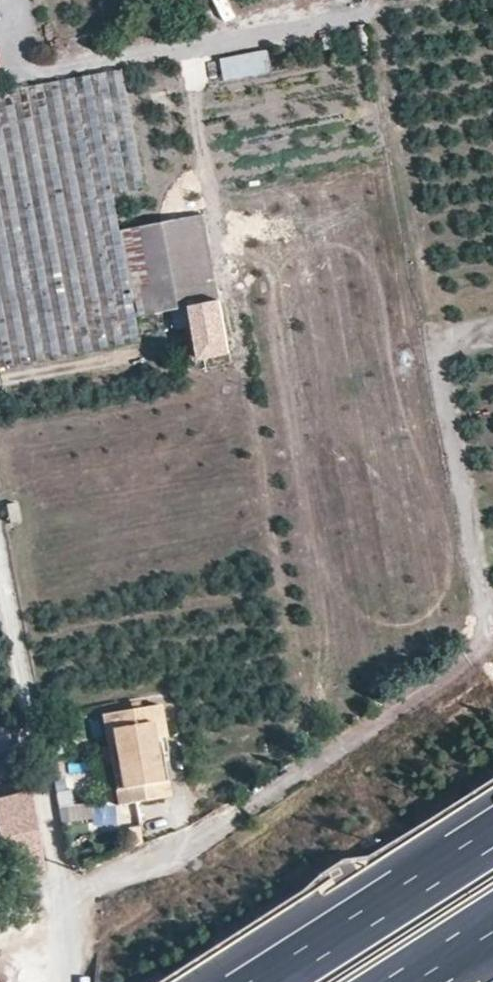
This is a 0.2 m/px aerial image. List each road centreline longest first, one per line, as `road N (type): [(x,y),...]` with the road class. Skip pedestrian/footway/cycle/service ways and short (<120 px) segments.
road 1 (track): [(62,888),(201,840),(481,660),(492,626)]
road 2 (residential): [(0,557),(62,888)]
road 3 (track): [(492,618),(442,373),(446,349),(492,326)]
road 4 (motorway): [(492,838),(265,981)]

